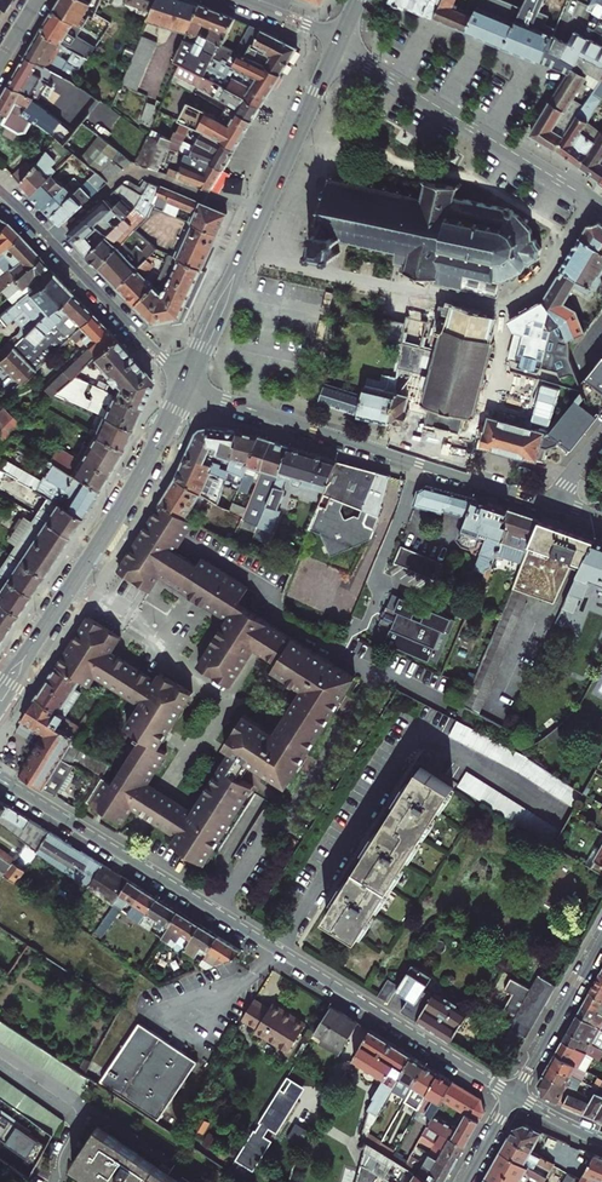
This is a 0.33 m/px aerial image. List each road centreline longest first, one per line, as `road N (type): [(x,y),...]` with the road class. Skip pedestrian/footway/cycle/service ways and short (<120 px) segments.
road 1 (residential): [(277,951),(416,731),(564,818)]
road 2 (residential): [(0,780),(277,951)]
road 3 (residential): [(591,200),(340,44)]
road 4 (residential): [(464,476),(186,383)]
road 5 (residential): [(277,951),(514,1098)]
road 6 (residential): [(510,306),(244,254)]
road 7 (residential): [(186,383),(0,191)]
road 8 (secondary): [(340,44),(244,254)]
road 9 (secondary): [(78,576),(186,383)]
road 10 (residential): [(78,576),(144,619),(192,675),(241,702)]
road 11 (residential): [(601,941),(514,1098)]
road 12 (residential): [(510,306),(464,476)]
road 13 (secondary): [(0,697),(78,576)]
road 14 (secondary): [(244,254),(186,383)]
road 15 (residential): [(591,200),(544,279),(510,306)]

